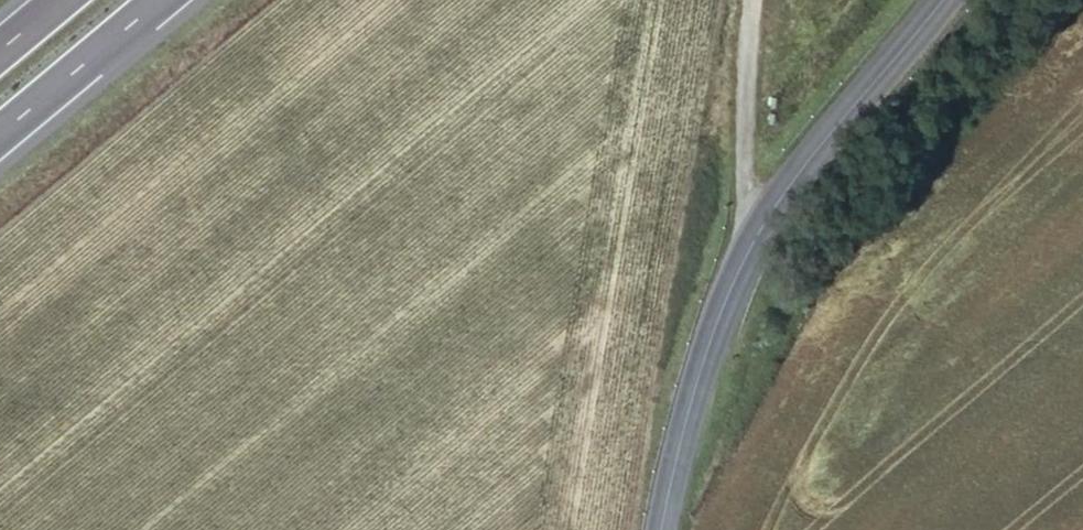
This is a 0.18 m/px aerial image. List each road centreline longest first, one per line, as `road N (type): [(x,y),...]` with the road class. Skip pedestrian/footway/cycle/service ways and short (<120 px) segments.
road 1 (tertiary): [(953,0),(814,147),(748,234),(691,352),(652,529)]
road 2 (motorway): [(0,135),(162,0)]

